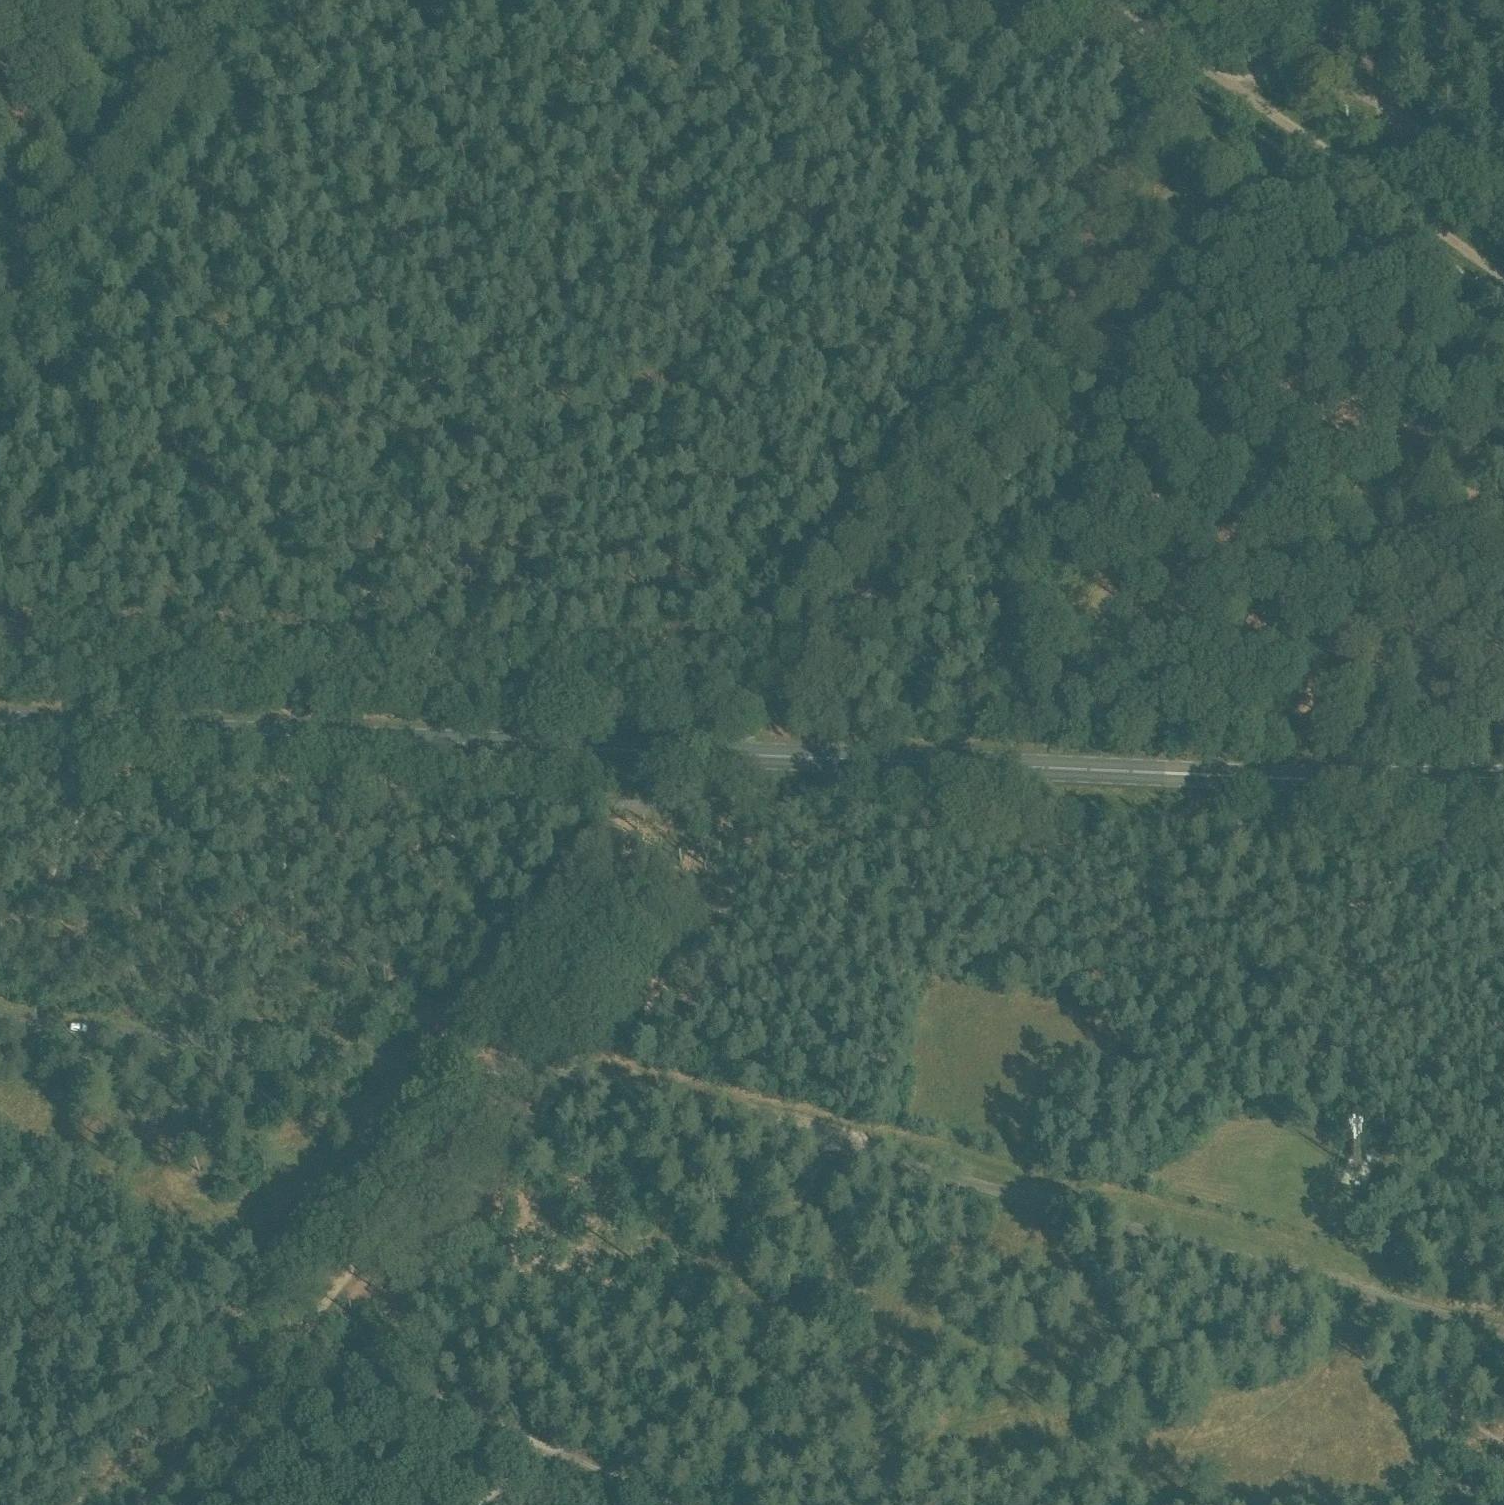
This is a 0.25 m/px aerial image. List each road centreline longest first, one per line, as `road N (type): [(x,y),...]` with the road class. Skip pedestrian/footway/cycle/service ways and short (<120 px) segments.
road 1 (primary): [(1503,777),(0,706)]
road 2 (track): [(1084,0),(1503,273)]
road 3 (track): [(0,1204),(300,1339)]
road 4 (track): [(149,0),(0,192)]
road 5 (track): [(139,1504),(300,1339)]
road 6 (track): [(1318,0),(1243,98)]

